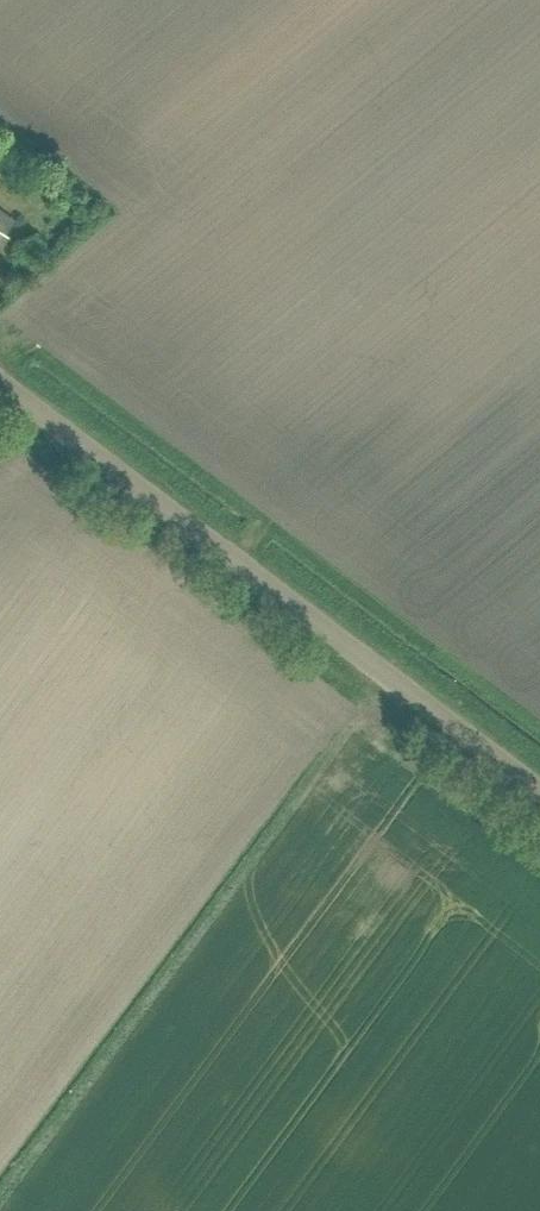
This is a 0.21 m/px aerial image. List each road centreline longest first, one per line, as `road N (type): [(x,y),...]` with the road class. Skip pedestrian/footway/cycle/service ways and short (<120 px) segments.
road 1 (unclassified): [(539,790),(0,382)]

